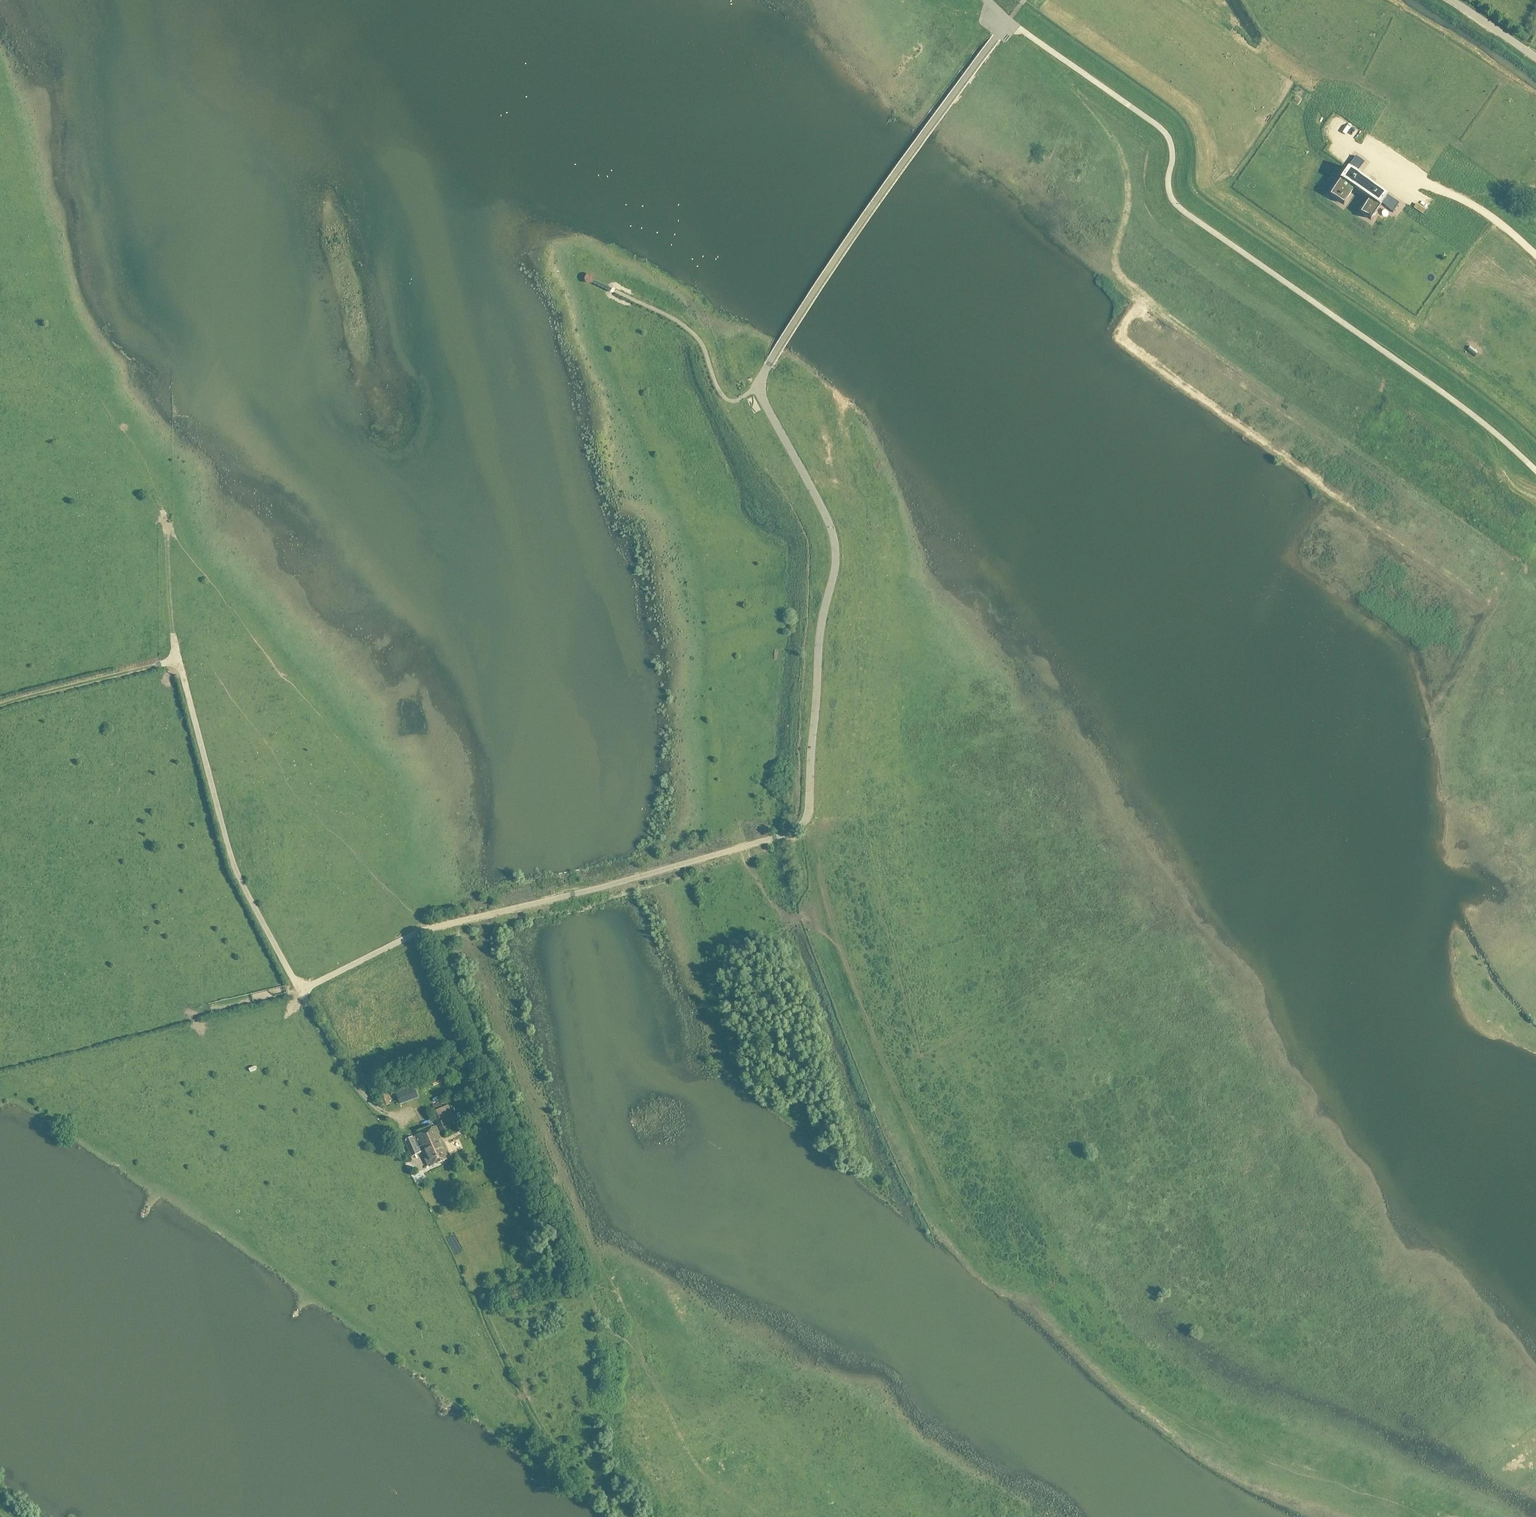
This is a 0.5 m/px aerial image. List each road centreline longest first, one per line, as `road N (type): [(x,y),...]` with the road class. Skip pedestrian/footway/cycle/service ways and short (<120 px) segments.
road 1 (unclassified): [(989,0),(1008,20),(893,175),(759,385),(836,552),(819,644),(806,818),(774,838),(426,930),(300,990)]
road 2 (unclassified): [(300,990),(237,871),(173,638)]
road 3 (track): [(173,638),(162,491),(136,451)]
road 4 (unclassified): [(309,1009),(371,1104),(417,1116)]

